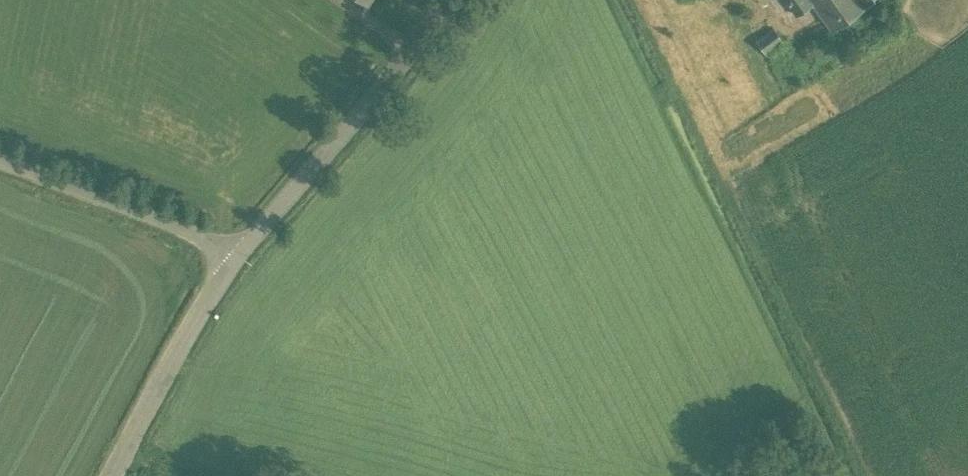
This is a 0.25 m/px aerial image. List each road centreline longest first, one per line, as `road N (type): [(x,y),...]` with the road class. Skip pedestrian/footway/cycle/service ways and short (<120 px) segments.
road 1 (tertiary): [(240,248),(326,152),(437,0)]
road 2 (tertiary): [(108,475),(240,248)]
road 3 (unclassified): [(240,248),(0,161)]

